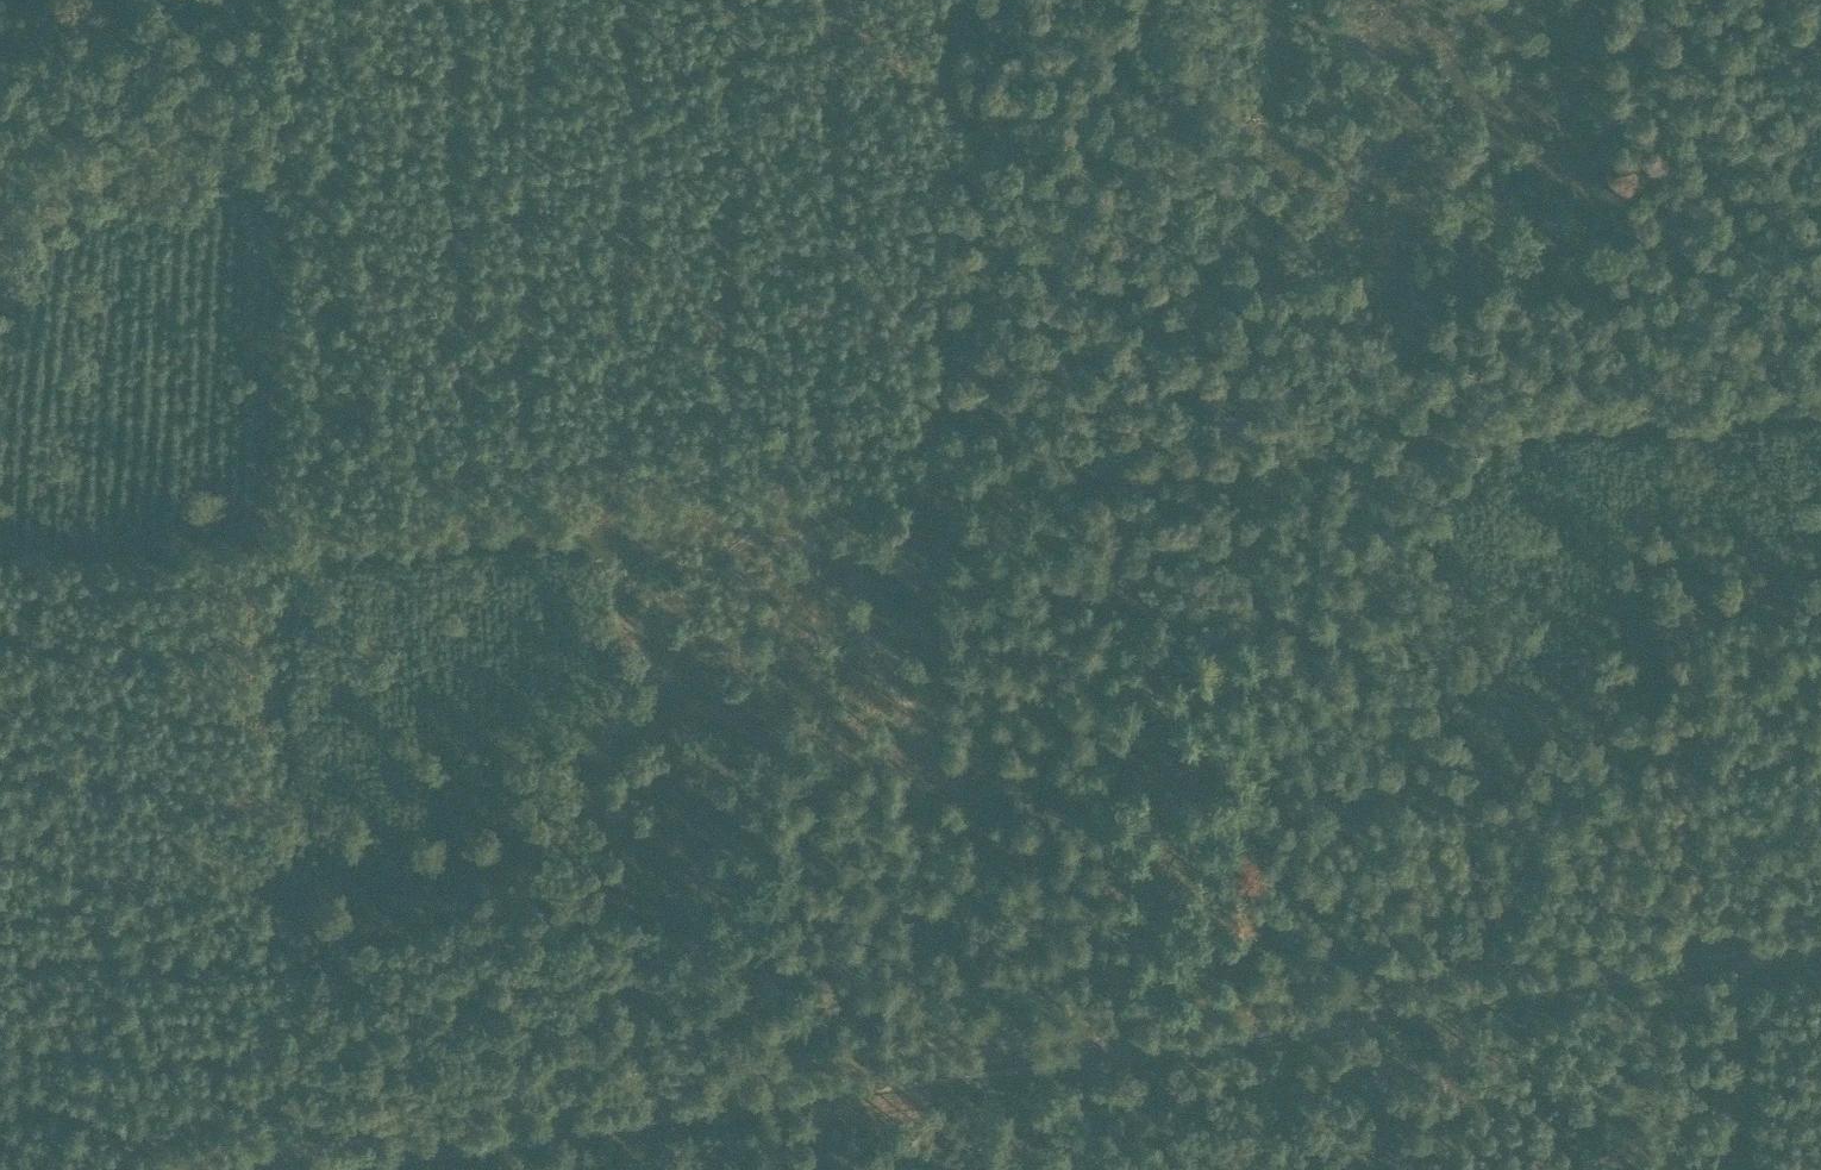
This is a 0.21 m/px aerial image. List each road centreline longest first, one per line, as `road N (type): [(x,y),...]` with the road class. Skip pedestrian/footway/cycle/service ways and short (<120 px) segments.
road 1 (track): [(1820,951),(353,1169)]
road 2 (track): [(1741,929),(1735,1169)]

